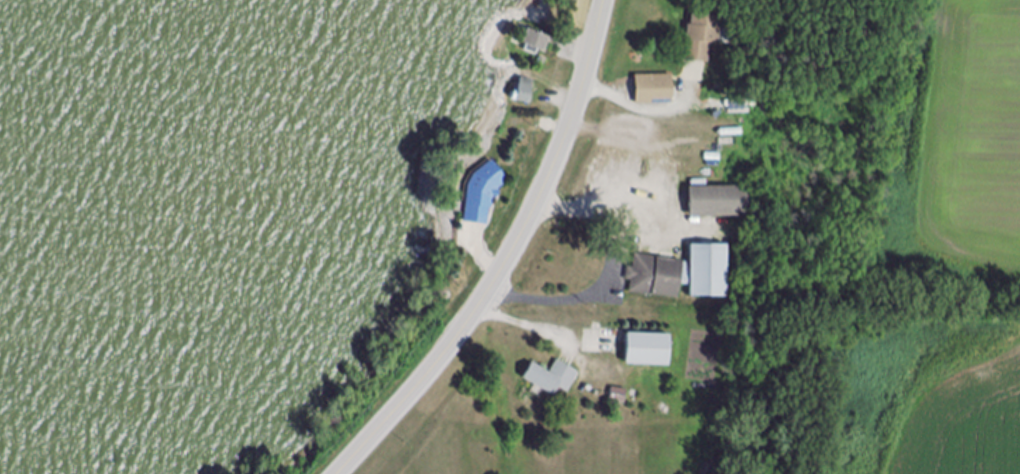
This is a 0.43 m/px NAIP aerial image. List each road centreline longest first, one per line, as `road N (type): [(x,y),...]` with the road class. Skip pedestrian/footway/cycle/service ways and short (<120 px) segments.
road 1 (secondary): [(607,0),(585,91),(510,264),(443,360),(338,473)]

